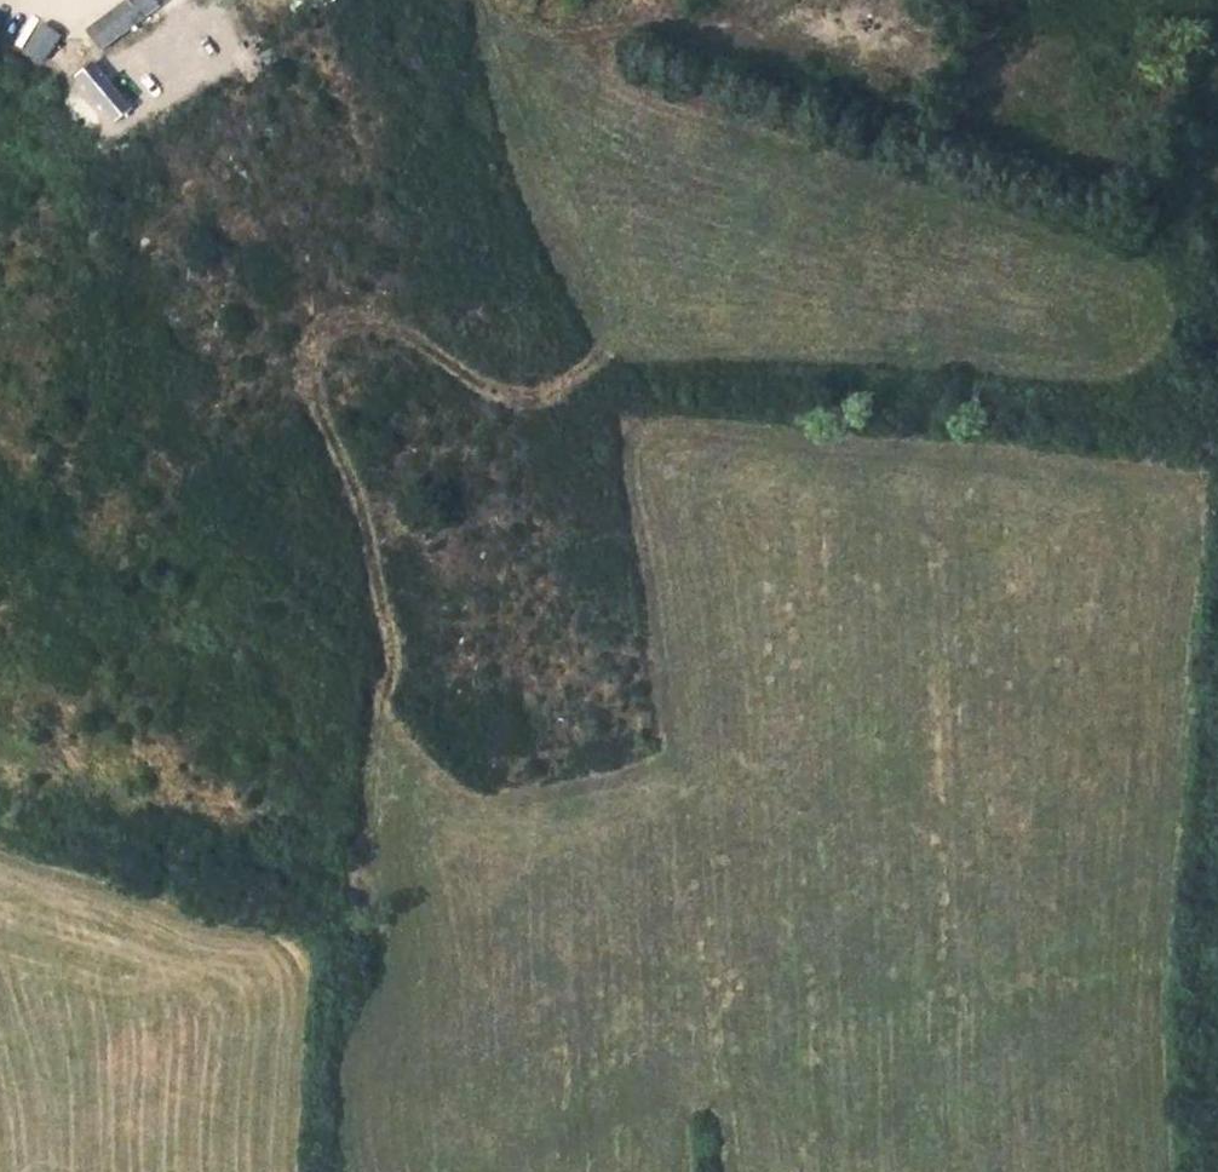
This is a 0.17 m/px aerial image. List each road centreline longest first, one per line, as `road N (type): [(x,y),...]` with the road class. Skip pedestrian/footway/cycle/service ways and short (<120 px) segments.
road 1 (track): [(483,0),(599,320),(587,368),(546,399),(502,399),(402,329),(351,321),(319,338),(313,379),(358,499),(395,653),(379,703)]

